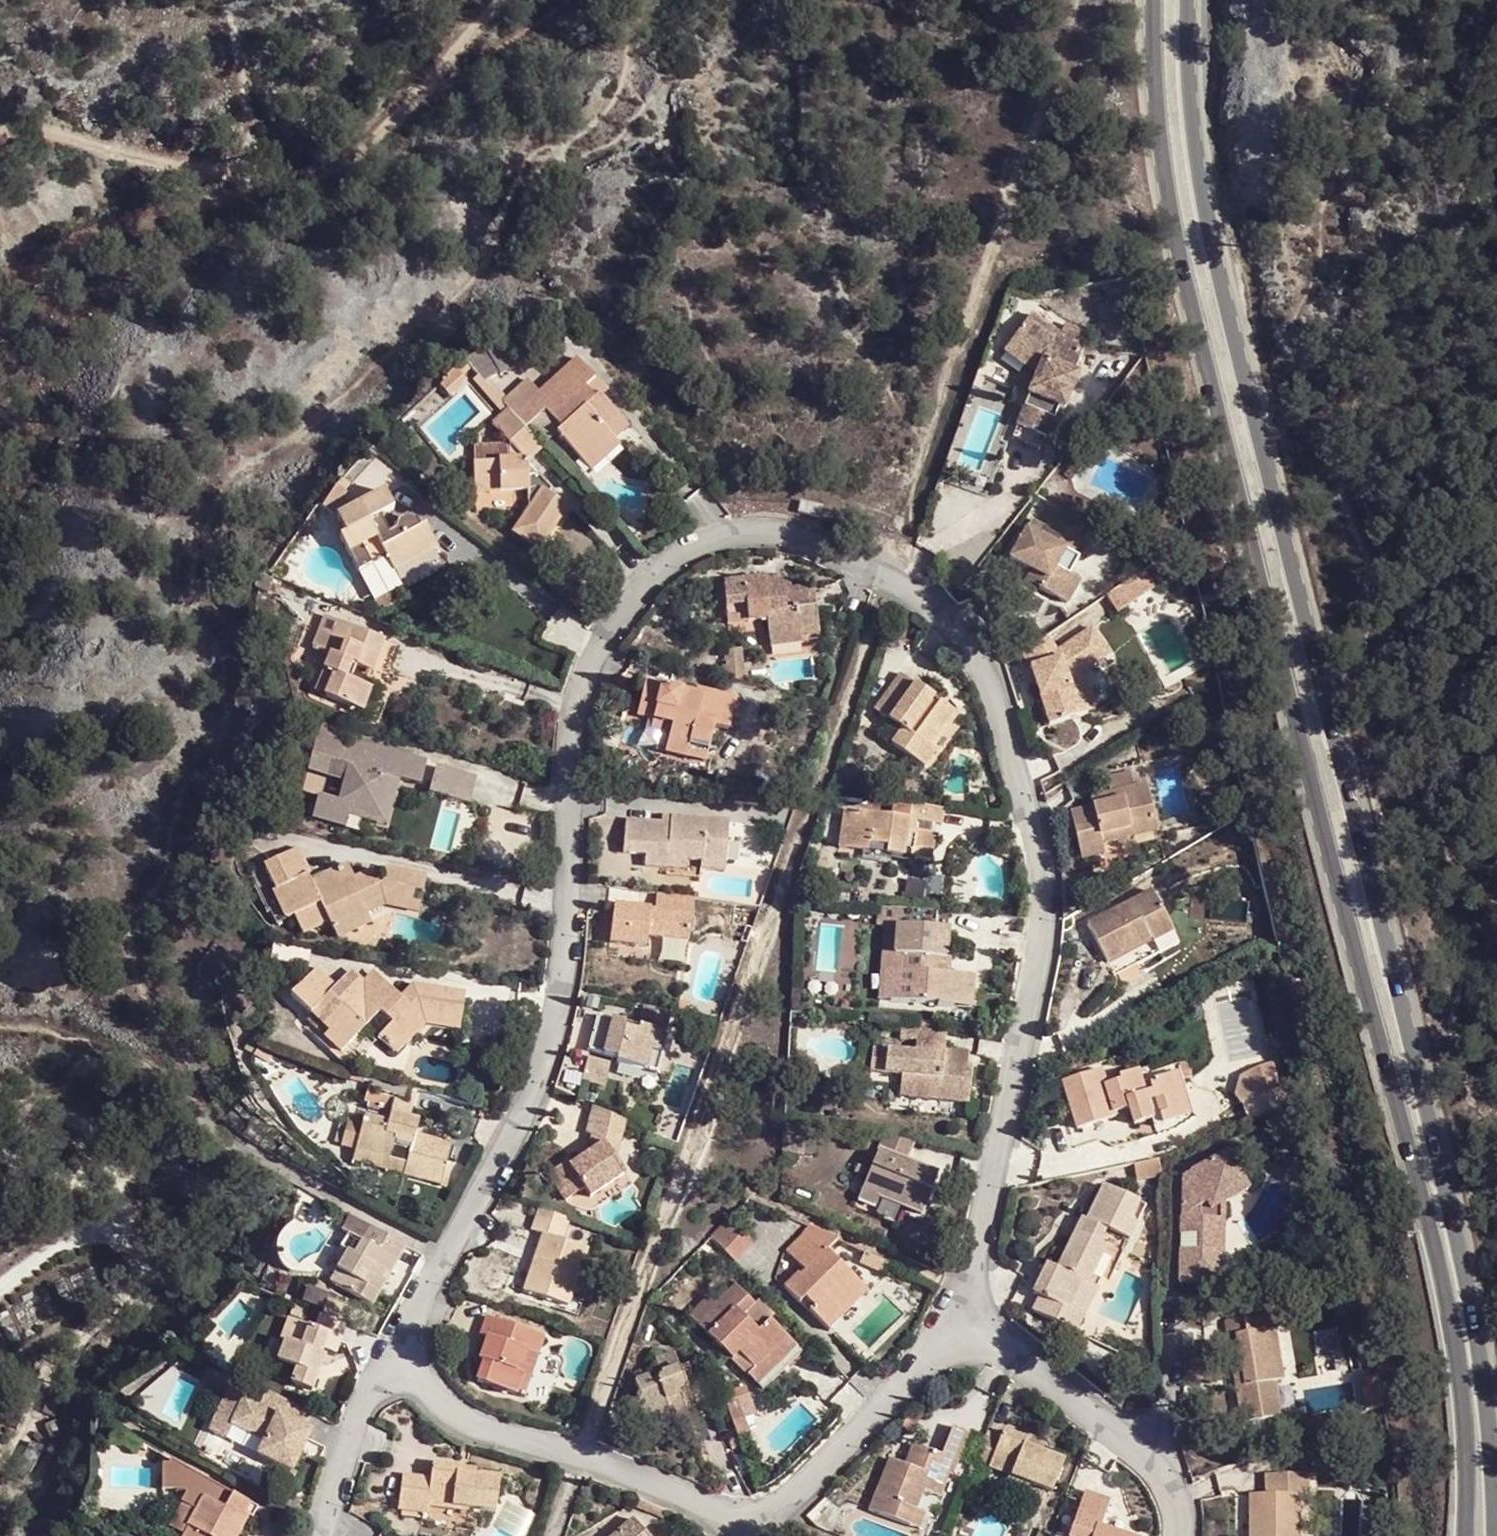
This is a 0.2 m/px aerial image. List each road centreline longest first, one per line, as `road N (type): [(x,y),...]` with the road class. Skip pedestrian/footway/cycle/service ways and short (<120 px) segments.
road 1 (residential): [(976,1323),(1057,917),(968,635),(857,541),(735,542),(649,600),(593,685),(572,1009),(543,1104),(510,1140),(415,1315),(416,1356)]
road 2 (secondary): [(1153,0),(1160,141),(1194,320),(1451,1329),(1464,1535)]
road 3 (secondary): [(1493,1535),(1488,1420),(1455,1235),(1213,259),(1190,108),(1188,0)]
road 4 (track): [(0,140),(144,160),(310,168),(370,148),(510,0)]
road 5 (residential): [(416,1356),(436,1394),(470,1426),(589,1454),(747,1535)]
road 6 (residential): [(1181,1535),(1169,1463),(1104,1403),(976,1323)]
road 7 (residential): [(756,1535),(976,1323)]
road 8 (residential): [(416,1356),(365,1393),(323,1535)]

